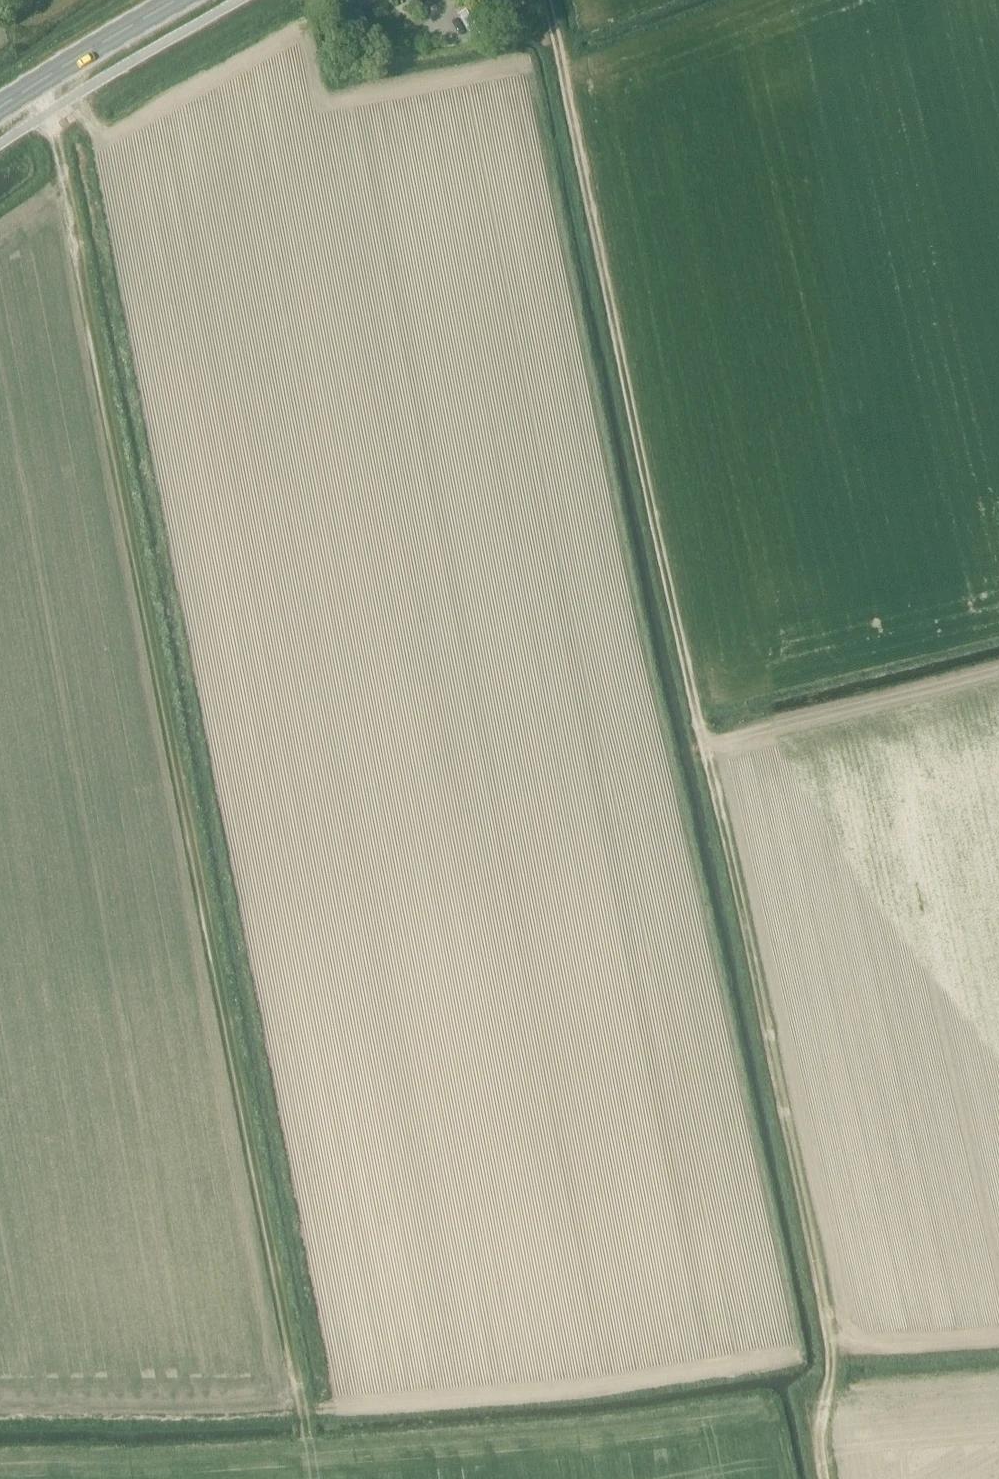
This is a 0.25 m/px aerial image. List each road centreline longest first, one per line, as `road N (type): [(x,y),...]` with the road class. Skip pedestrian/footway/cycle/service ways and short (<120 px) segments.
road 1 (track): [(829,1478),(819,1421),(824,1330),(703,749),(998,673)]
road 2 (track): [(703,749),(546,0)]
road 3 (primary): [(0,108),(176,0)]

